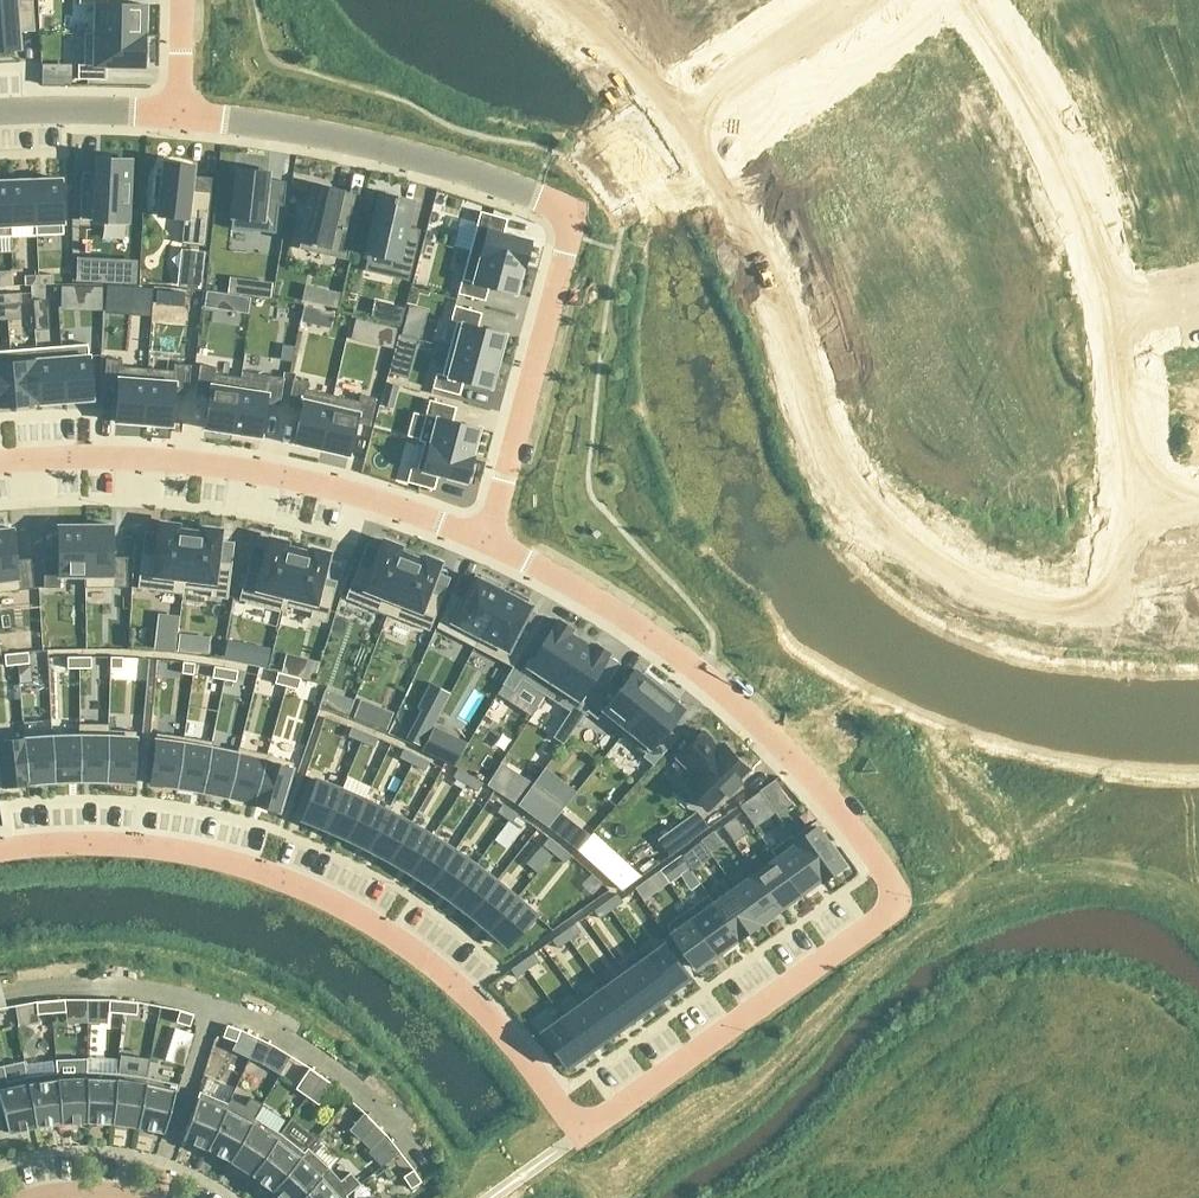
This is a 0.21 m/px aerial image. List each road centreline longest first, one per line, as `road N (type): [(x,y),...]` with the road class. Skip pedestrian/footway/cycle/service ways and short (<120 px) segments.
road 1 (residential): [(0,852),(136,845),(230,860),(306,887),(376,922),(441,968),(584,1134),(874,924),(892,891),(755,721),(630,625),(488,542)]
road 2 (residential): [(684,113),(750,214),(794,310),(838,444),(916,538),(977,575),(1030,594),(1119,599),(1132,500)]
road 3 (residential): [(488,542),(381,502),(247,472),(144,459),(0,463)]
road 4 (residential): [(570,205),(387,149),(177,116)]
road 5 (residential): [(488,542),(570,205)]
road 6 (residential): [(1121,311),(1043,101)]
road 7 (residential): [(684,113),(840,0)]
road 8 (residential): [(1132,500),(1121,311)]
road 9 (residential): [(177,116),(0,113)]
road 10 (residential): [(684,113),(578,0)]
road 11 (residential): [(570,205),(684,113)]

